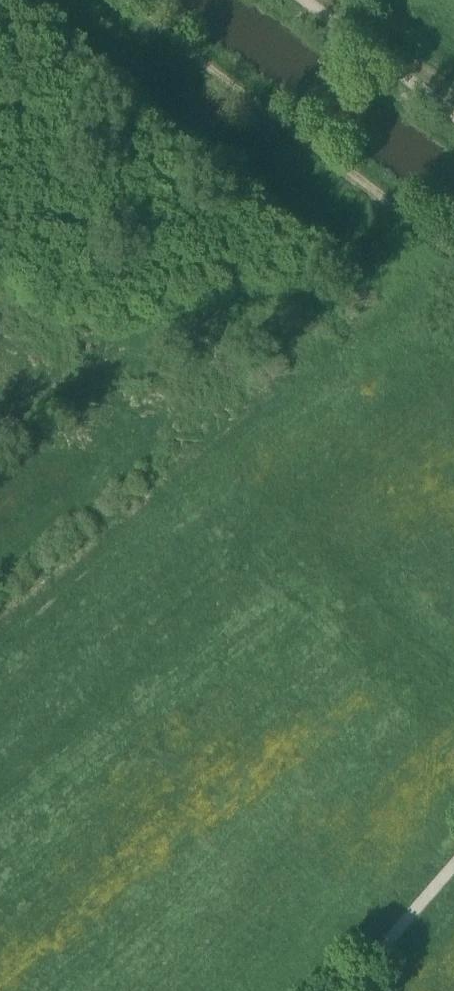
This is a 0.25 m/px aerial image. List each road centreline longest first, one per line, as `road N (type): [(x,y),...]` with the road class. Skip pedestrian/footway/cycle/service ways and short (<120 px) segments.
road 1 (track): [(453,109),(312,0)]
road 2 (track): [(346,990),(453,866)]

